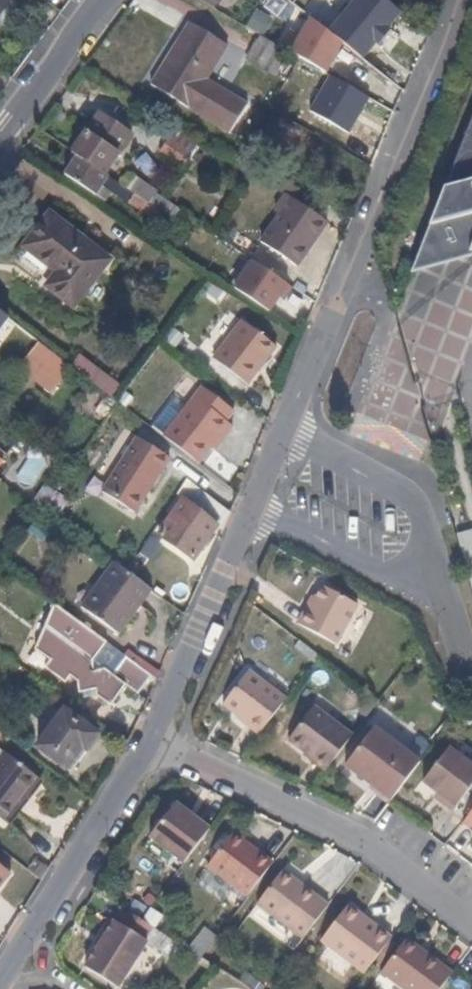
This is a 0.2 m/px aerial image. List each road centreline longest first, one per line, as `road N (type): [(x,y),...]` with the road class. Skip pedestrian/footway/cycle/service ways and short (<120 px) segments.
road 1 (residential): [(142,745),(238,538),(448,0)]
road 2 (unclassified): [(471,933),(384,867),(142,745)]
road 3 (residential): [(142,745),(0,970)]
road 4 (secondary): [(102,0),(0,138)]

